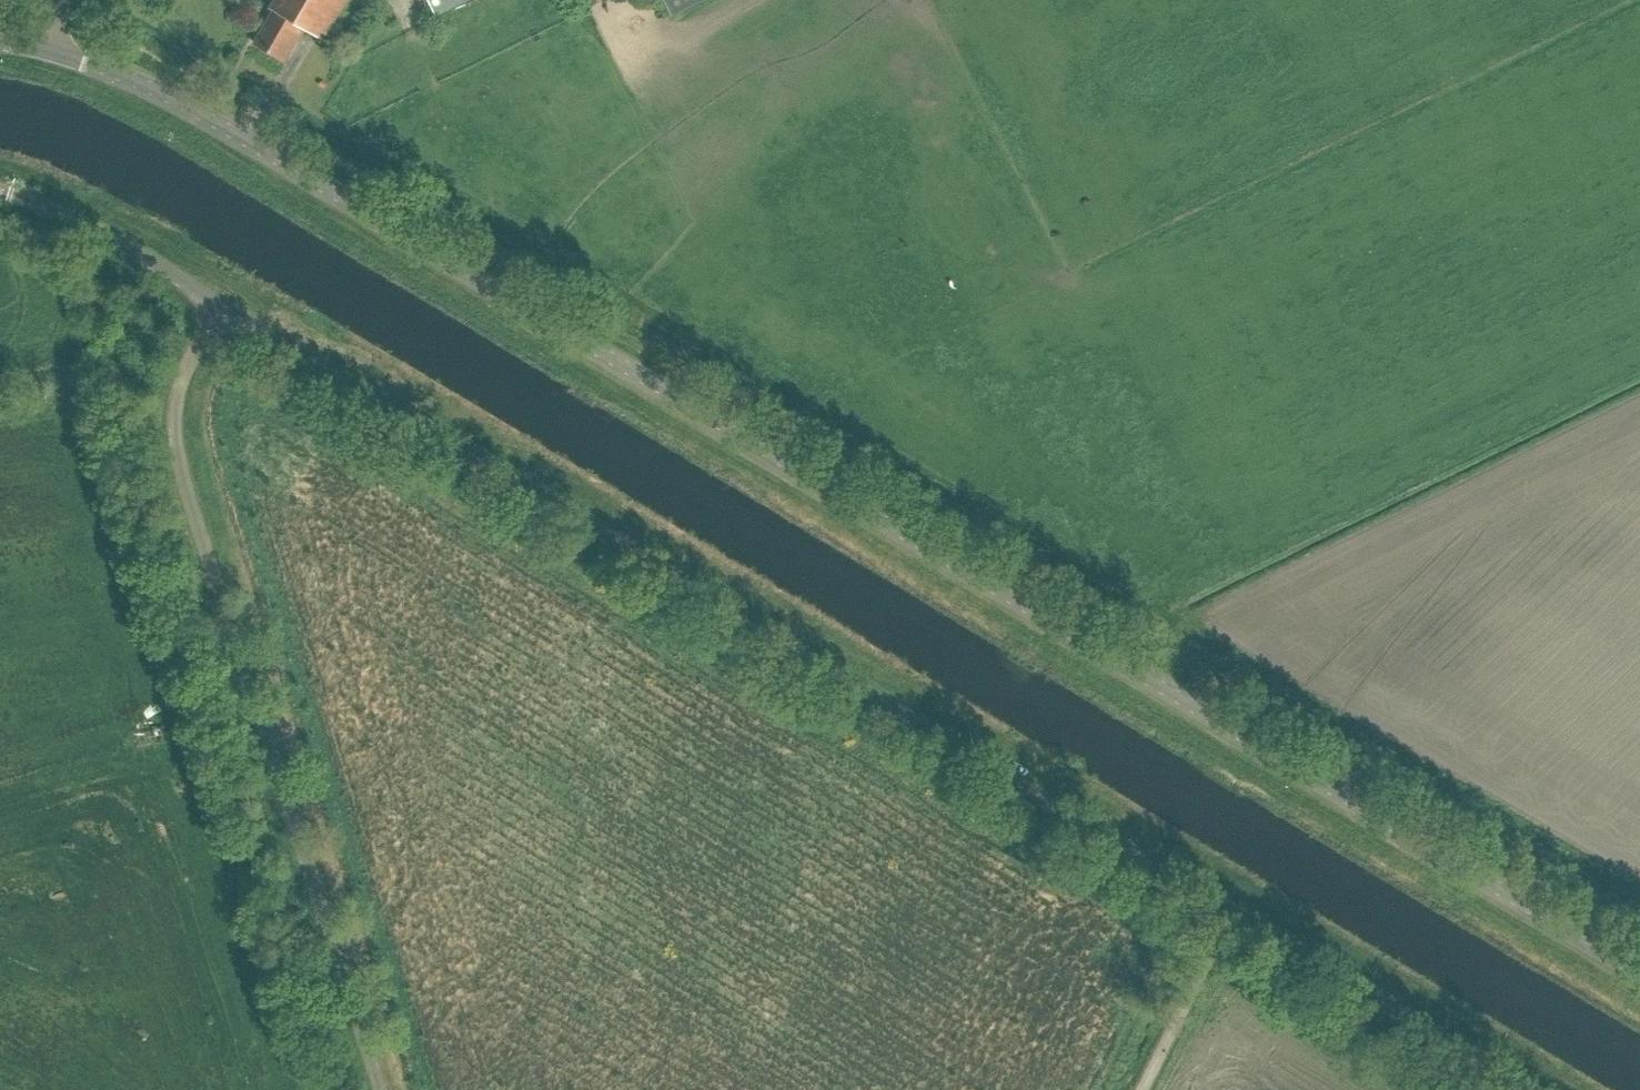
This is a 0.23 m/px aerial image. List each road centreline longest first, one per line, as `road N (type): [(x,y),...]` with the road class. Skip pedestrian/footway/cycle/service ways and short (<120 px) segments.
road 1 (tertiary): [(1639,971),(226,126),(47,46)]
road 2 (unclassified): [(1531,1089),(215,305)]
road 3 (unclassified): [(378,1089),(177,456),(175,400),(215,305)]
road 4 (unclassified): [(215,305),(128,244),(0,189)]
road 5 (track): [(1229,908),(1140,1089)]

